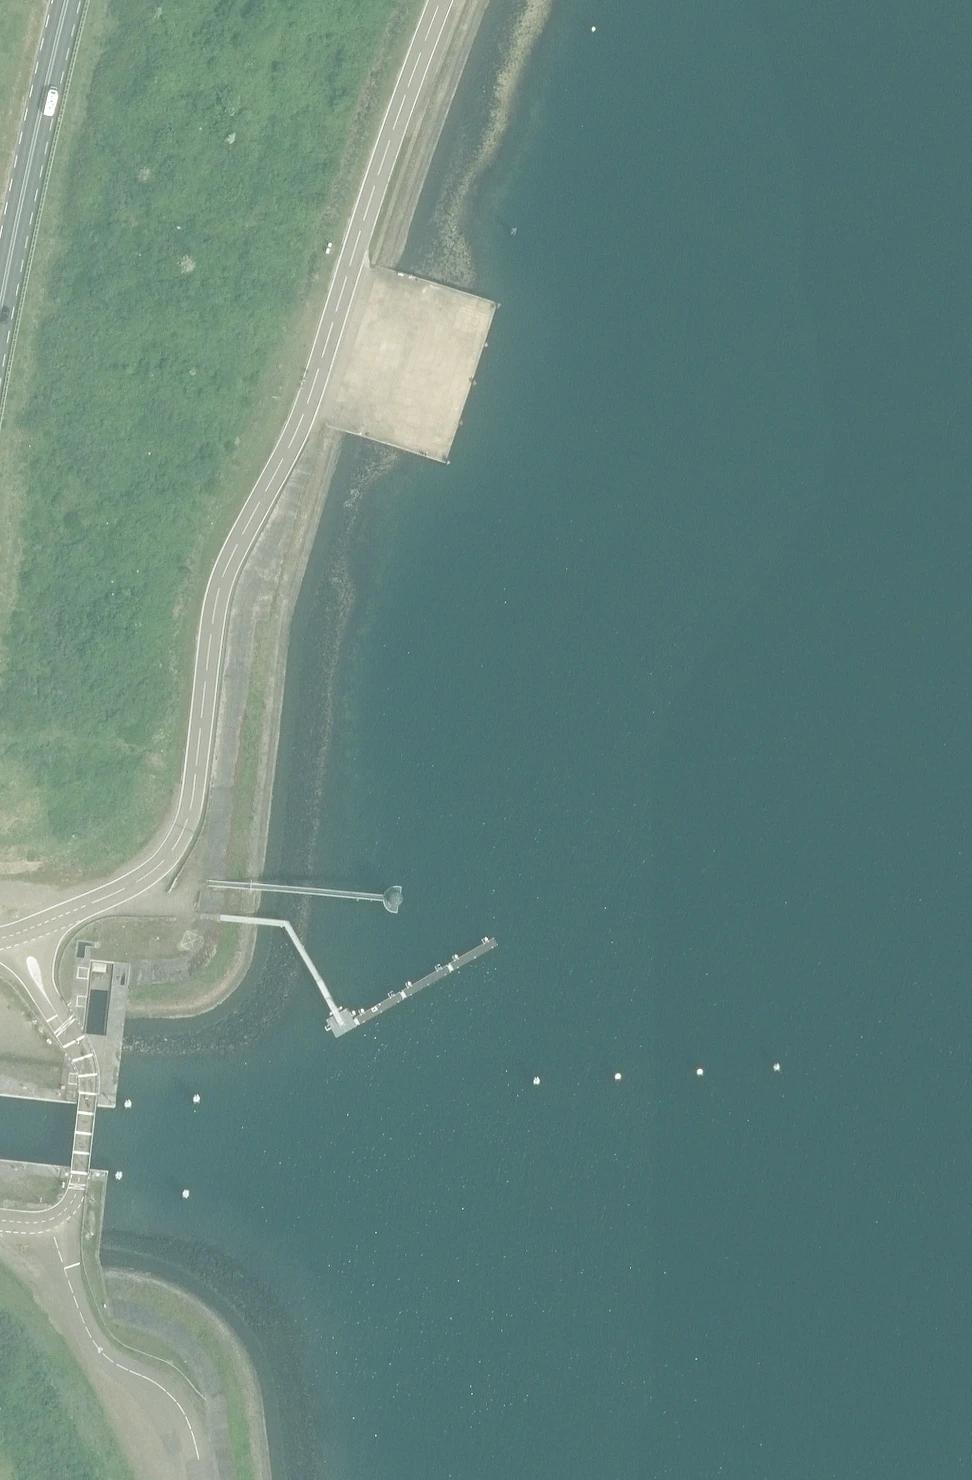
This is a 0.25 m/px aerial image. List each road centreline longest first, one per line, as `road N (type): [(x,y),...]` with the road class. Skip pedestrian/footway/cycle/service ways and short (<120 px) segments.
road 1 (unclassified): [(17,934),(138,879),(181,837),(193,799),(220,571),(302,418),(439,0)]
road 2 (unclassified): [(0,1222),(42,1223),(66,1208),(79,1174),(87,1094),(85,1065),(55,1020),(17,934)]
road 3 (primary): [(0,292),(65,0)]

